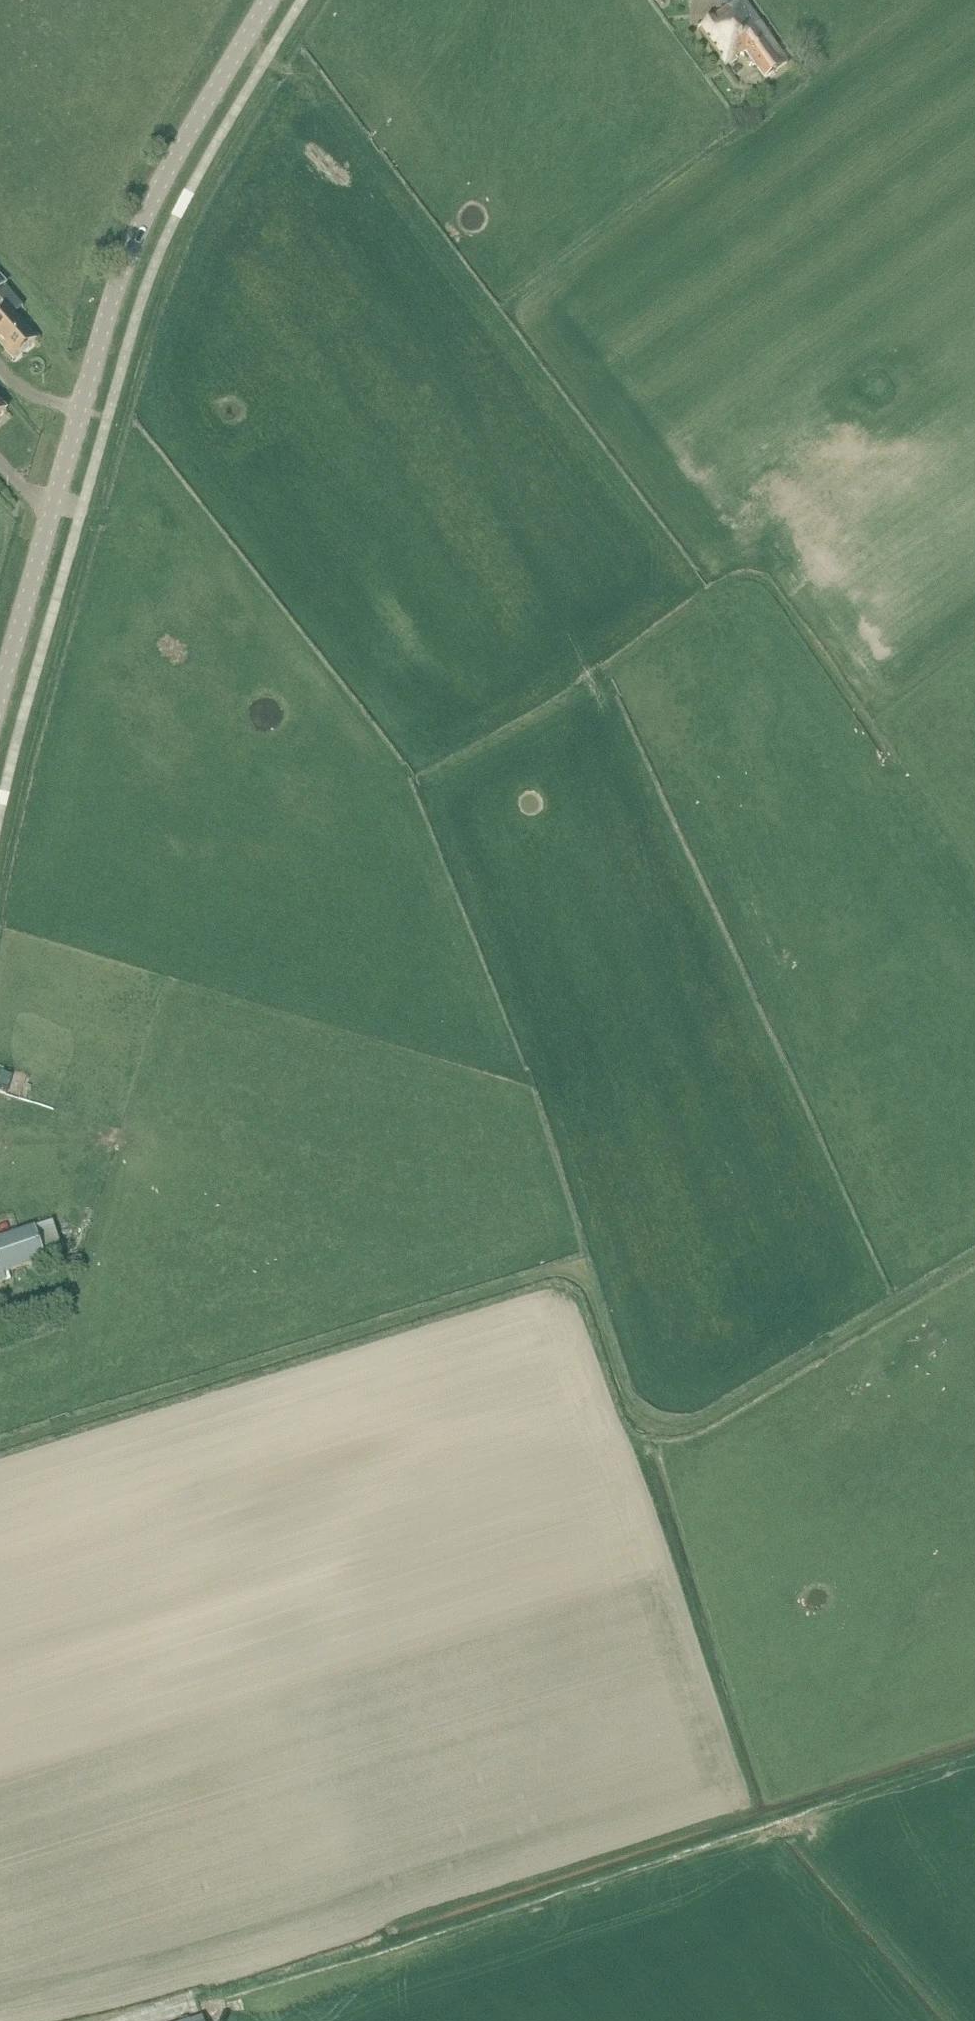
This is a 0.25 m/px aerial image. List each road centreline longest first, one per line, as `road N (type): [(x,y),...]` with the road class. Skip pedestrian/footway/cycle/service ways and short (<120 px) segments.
road 1 (tertiary): [(0,701),(133,238),(268,0)]

